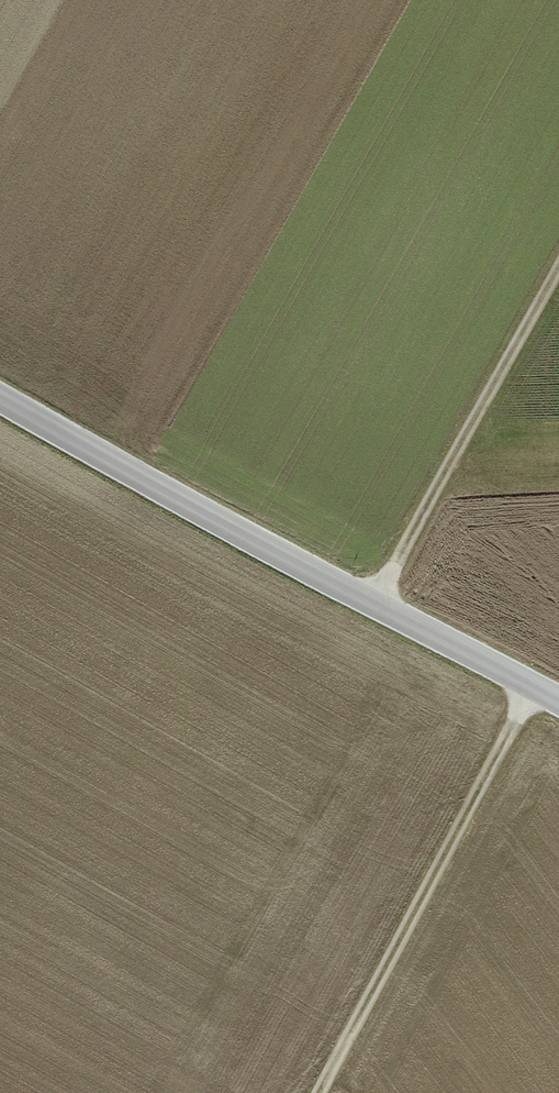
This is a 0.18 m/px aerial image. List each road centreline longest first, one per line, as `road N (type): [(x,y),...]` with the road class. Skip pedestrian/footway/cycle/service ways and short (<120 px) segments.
road 1 (unclassified): [(0,397),(558,704)]
road 2 (track): [(317,1092),(534,687)]
road 3 (track): [(558,275),(376,603)]

